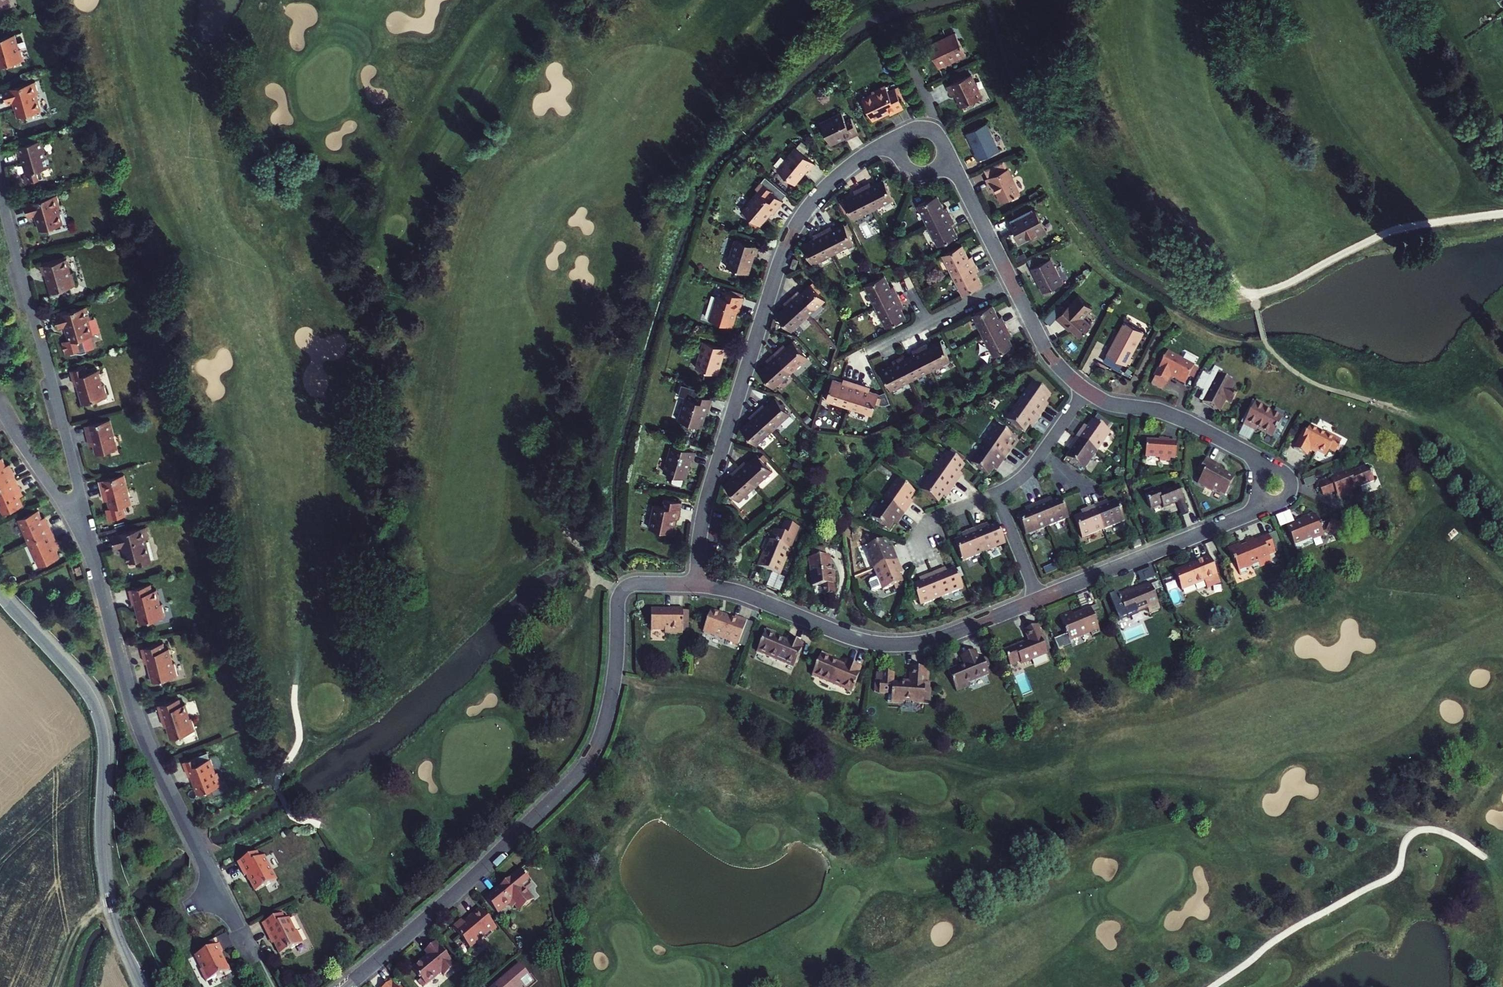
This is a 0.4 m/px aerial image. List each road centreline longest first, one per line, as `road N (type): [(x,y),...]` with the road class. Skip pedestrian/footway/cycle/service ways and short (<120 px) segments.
road 1 (residential): [(697,585),(623,589),(609,701),(589,759),(488,864),(347,986)]
road 2 (residential): [(903,139),(841,172),(788,239),(708,497),(697,585)]
road 3 (unclassified): [(144,986),(114,920),(104,868),(97,708),(0,594)]
road 4 (residential): [(255,954),(151,750),(96,567)]
road 5 (residential): [(0,187),(96,567)]
road 6 (residential): [(697,585),(738,592),(886,645),(950,635),(1038,599)]
road 7 (residential): [(1038,599),(1243,517),(1268,499)]
road 8 (residential): [(1269,473),(1189,422),(1086,390)]
road 9 (residential): [(96,567),(0,409)]
road 10 (residential): [(1012,281),(940,142)]
road 11 (residential): [(1086,390),(1034,464),(995,494)]
road 12 (residential): [(1086,390),(1046,350),(1012,281)]

